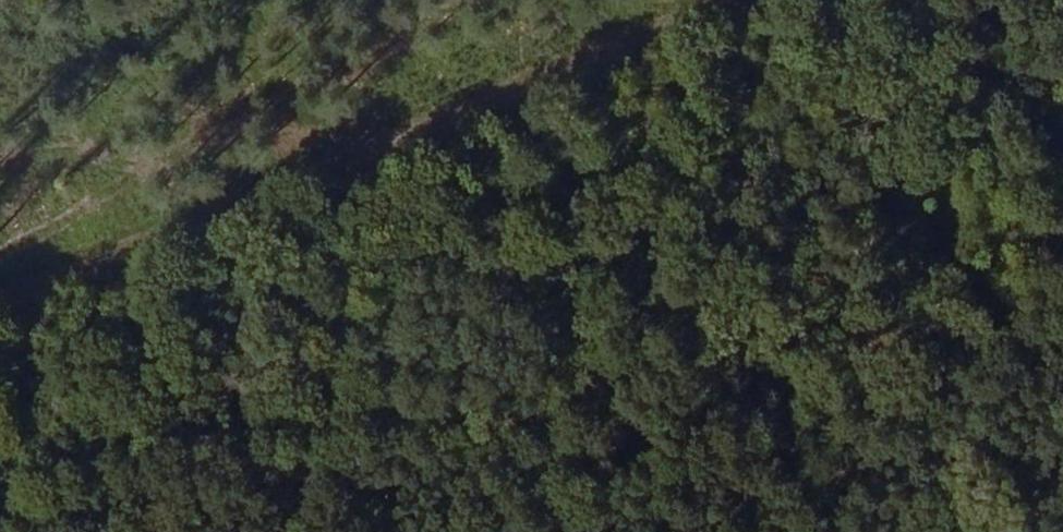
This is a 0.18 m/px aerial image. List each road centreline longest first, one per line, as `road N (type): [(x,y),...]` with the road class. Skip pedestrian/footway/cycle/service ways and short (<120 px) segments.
road 1 (track): [(740,0),(0,288)]

